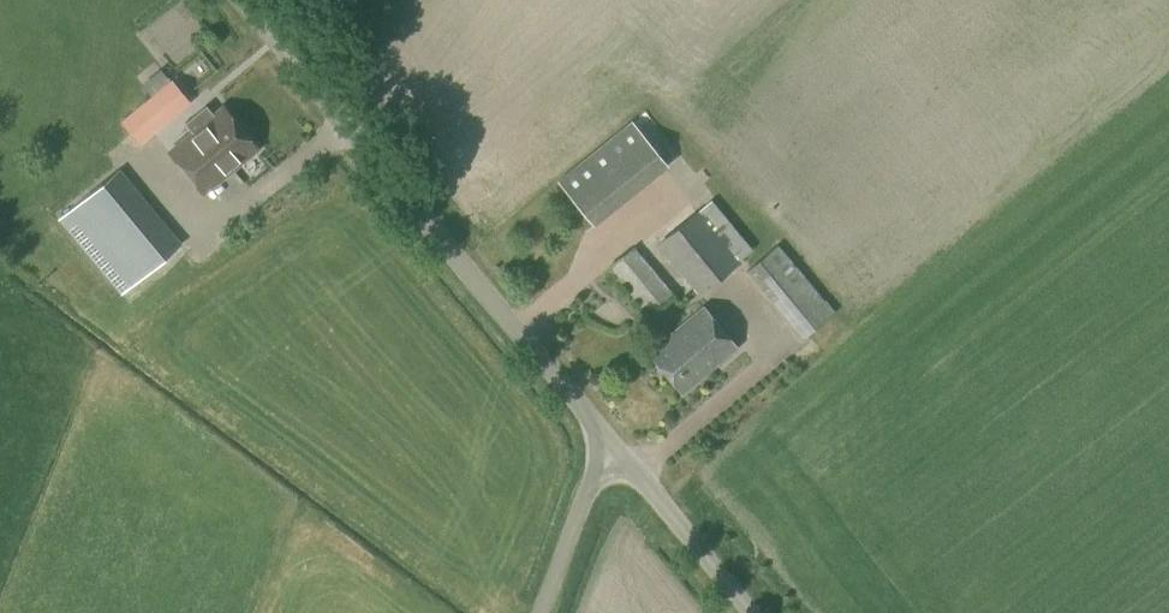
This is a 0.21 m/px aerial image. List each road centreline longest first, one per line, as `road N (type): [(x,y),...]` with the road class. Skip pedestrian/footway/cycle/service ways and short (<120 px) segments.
road 1 (unclassified): [(606,452),(236,0)]
road 2 (unclassified): [(743,612),(606,452)]
road 3 (unclassified): [(547,612),(606,452)]

